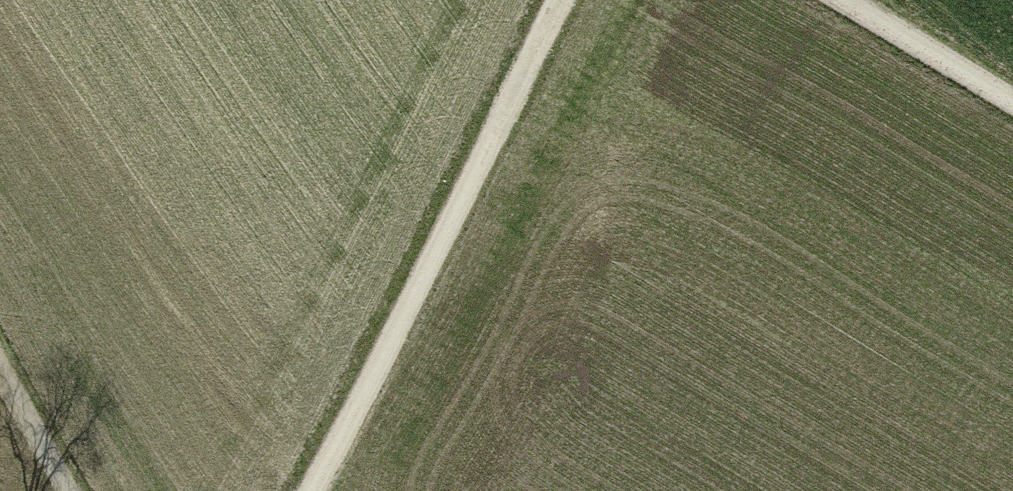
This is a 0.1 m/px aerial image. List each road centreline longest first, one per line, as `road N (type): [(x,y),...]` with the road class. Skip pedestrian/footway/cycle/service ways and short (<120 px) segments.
road 1 (track): [(305,490),(562,0)]
road 2 (track): [(830,0),(1012,110)]
road 3 (track): [(75,490),(0,363)]

